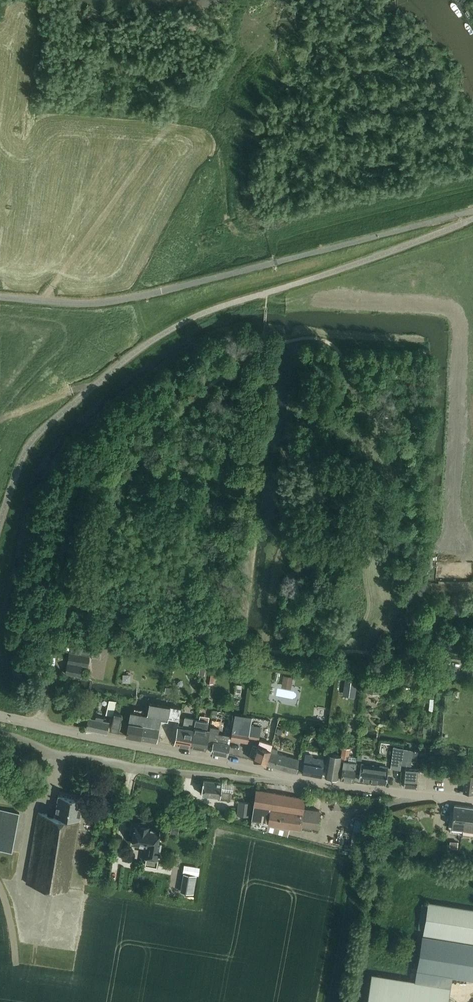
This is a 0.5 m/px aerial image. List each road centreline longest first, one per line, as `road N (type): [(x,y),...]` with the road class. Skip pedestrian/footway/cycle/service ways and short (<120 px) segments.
road 1 (residential): [(309,781),(144,768),(53,752),(0,731)]
road 2 (residential): [(309,781),(39,725)]
road 3 (residential): [(472,800),(309,781)]

